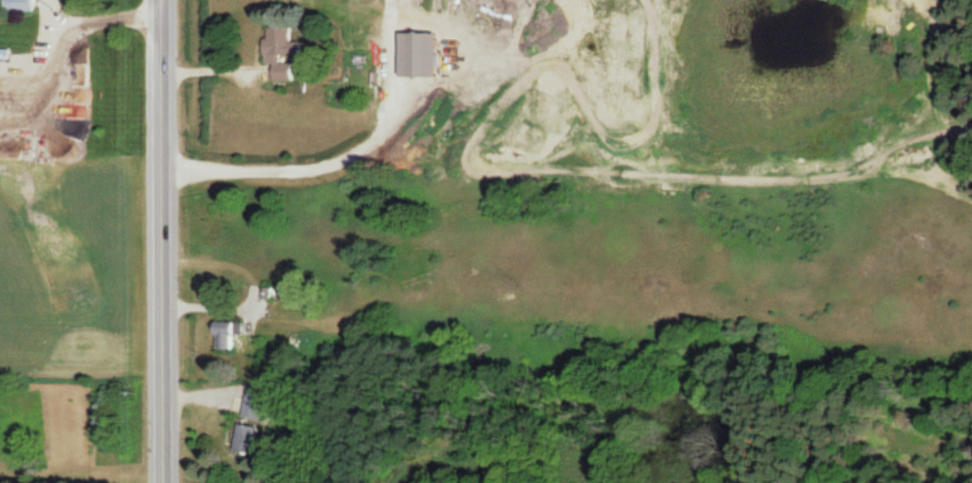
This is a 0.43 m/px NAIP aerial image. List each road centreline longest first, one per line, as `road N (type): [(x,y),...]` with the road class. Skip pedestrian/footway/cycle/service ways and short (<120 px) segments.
road 1 (primary): [(164,482),(163,0)]

